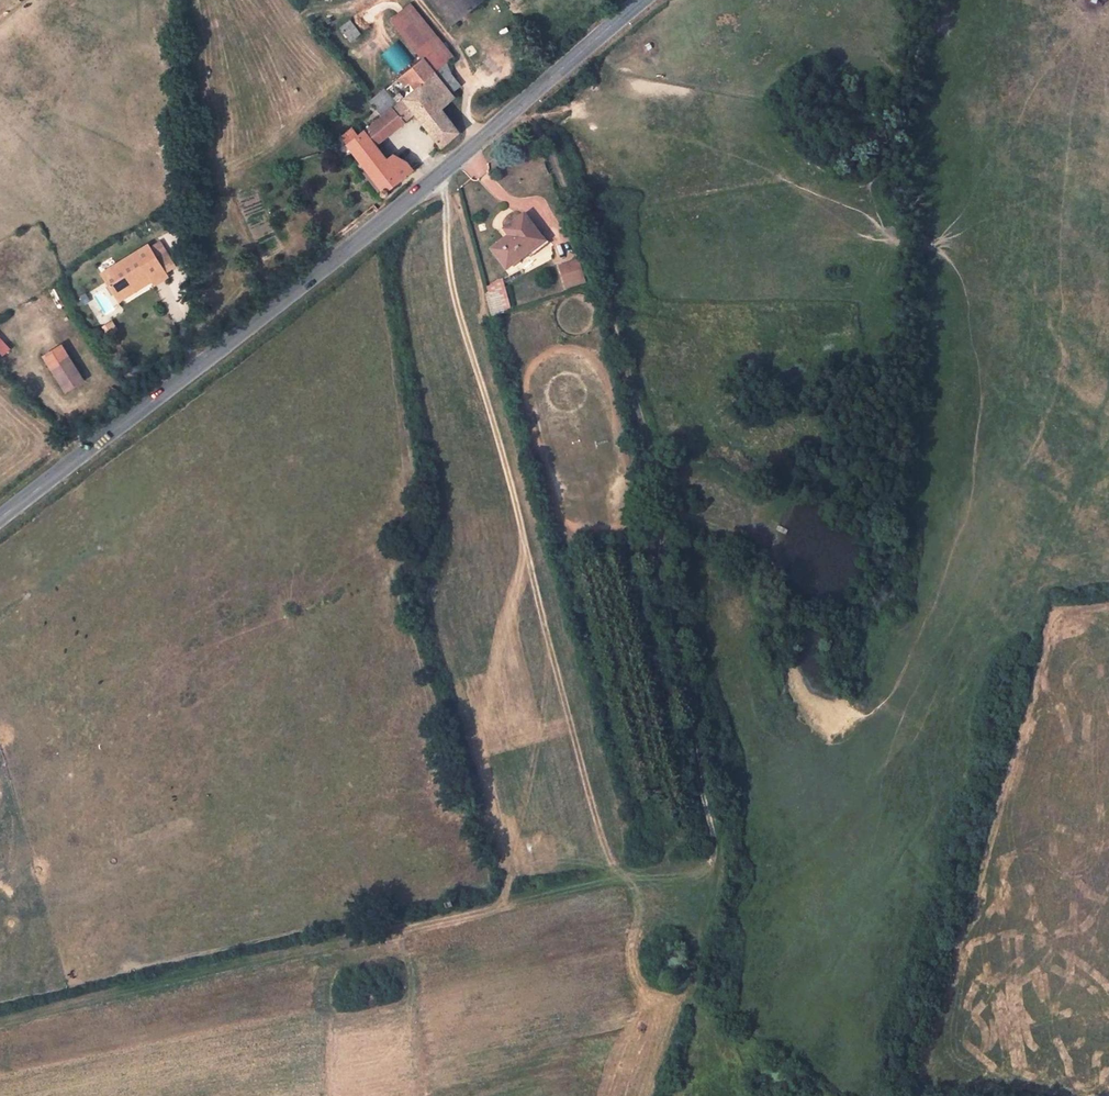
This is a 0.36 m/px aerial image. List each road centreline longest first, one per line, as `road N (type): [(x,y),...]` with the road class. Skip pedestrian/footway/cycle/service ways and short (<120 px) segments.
road 1 (track): [(640,987),(631,961),(635,887),(599,829),(502,448),(457,309),(444,179)]
road 2 (tertiary): [(0,522),(328,274),(655,0)]

